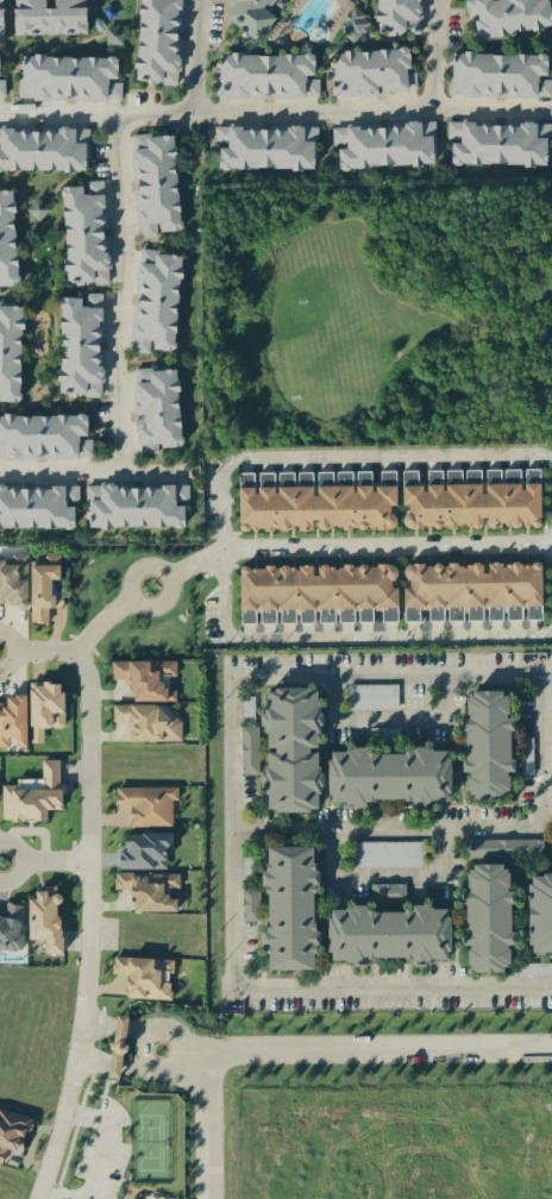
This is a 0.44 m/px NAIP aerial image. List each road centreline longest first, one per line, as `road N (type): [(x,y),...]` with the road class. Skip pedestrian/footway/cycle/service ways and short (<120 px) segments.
road 1 (residential): [(36,1198),(77,1055),(87,984),(81,651)]
road 2 (residential): [(551,459),(233,462),(224,476),(224,550)]
road 3 (residential): [(551,629),(234,636),(226,623),(224,550)]
road 4 (residential): [(206,1056),(551,1051)]
road 5 (residential): [(224,550),(548,542)]
road 6 (tertiary): [(206,1056),(208,1198)]
road 7 (residential): [(128,598),(143,609),(161,605),(170,591),(168,575),(153,565),(137,567),(126,582),(128,598)]
road 8 (residential): [(77,1055),(157,1074),(206,1056)]

